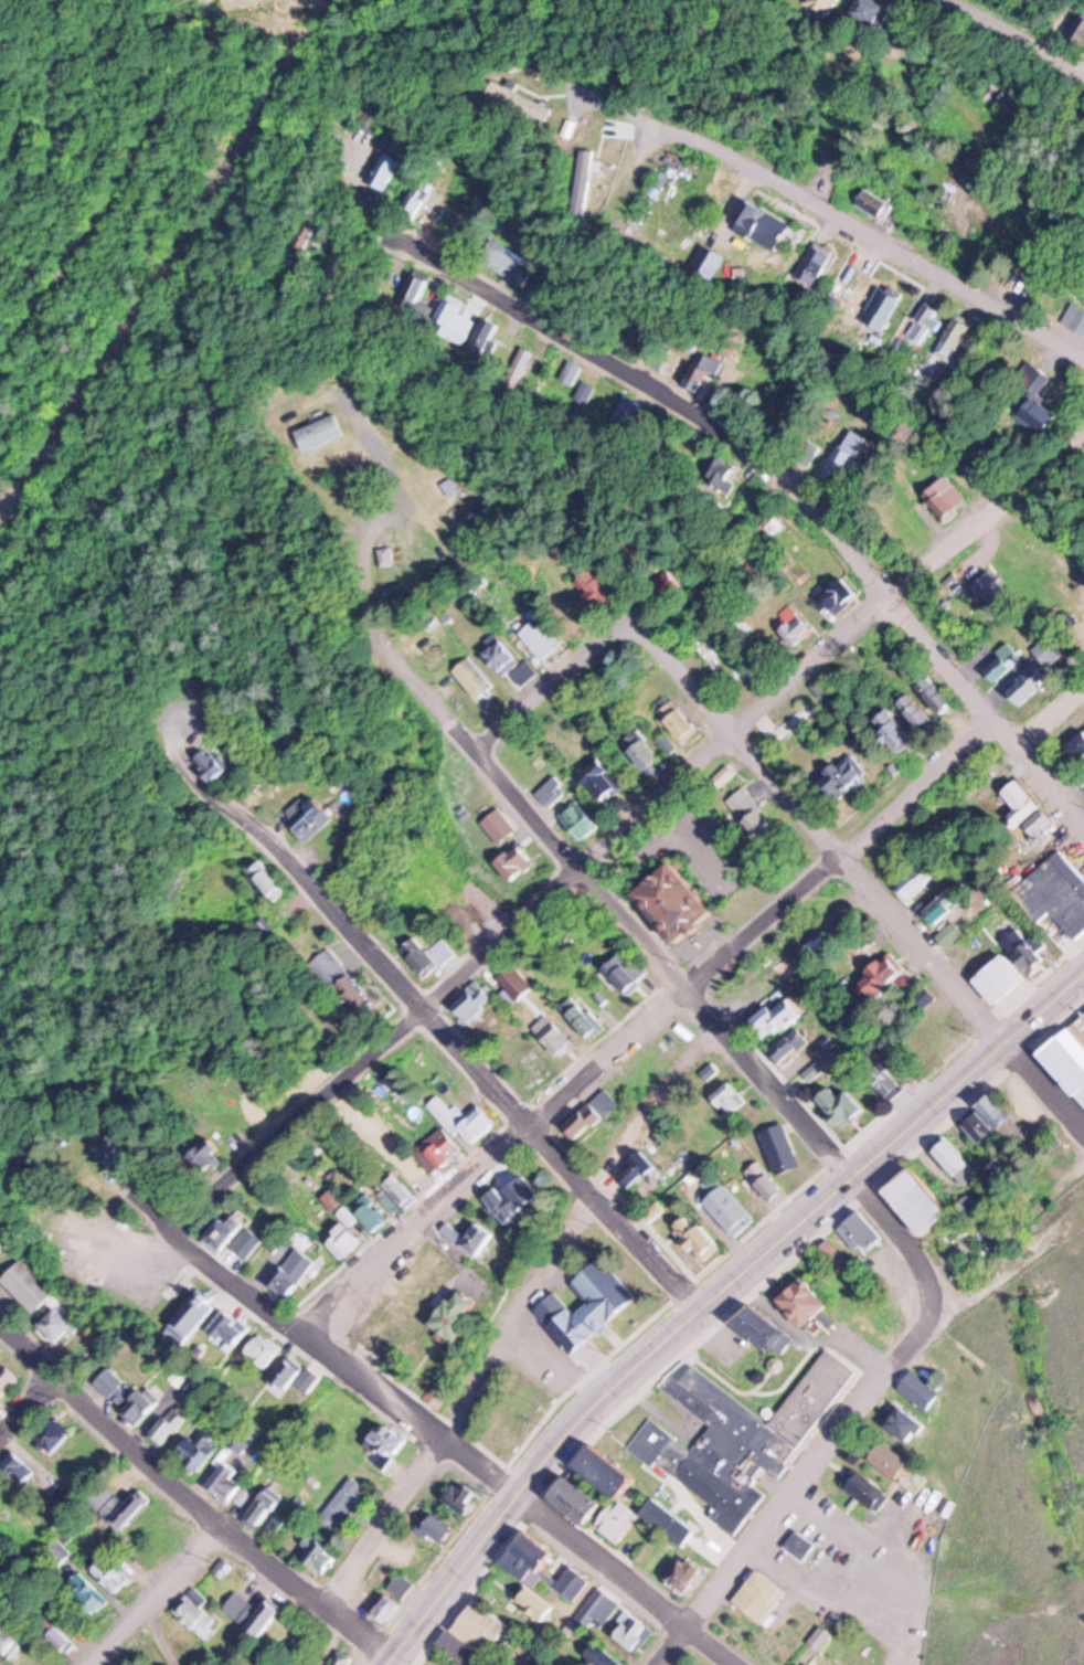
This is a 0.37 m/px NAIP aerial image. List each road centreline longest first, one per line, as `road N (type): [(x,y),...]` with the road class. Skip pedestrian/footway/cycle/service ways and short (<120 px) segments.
road 1 (residential): [(187,1223),(225,1175),(893,592),(950,528),(1083,423)]
road 2 (residential): [(302,1328),(536,1124),(687,979),(999,718),(1083,665)]
road 3 (secondary): [(387,1664),(598,1399),(1083,970)]
road 4 (residential): [(1083,812),(787,475),(661,383),(385,225)]
road 5 (residential): [(702,1305),(432,1001),(170,752)]
road 6 (residential): [(854,1174),(380,628)]
road 7 (track): [(324,0),(202,238),(0,543)]
road 8 (residential): [(1009,1038),(661,641),(634,626),(616,628)]
road 9 (residential): [(396,1653),(230,1527),(0,1324)]
road 10 (residential): [(1083,345),(907,244),(637,108)]
road 11 (residential): [(521,1488),(209,1260),(190,1243),(187,1223)]
road 12 (residential): [(657,1664),(923,1332)]
road 13 (residential): [(742,1664),(521,1488)]
road 14 (residential): [(187,1223),(47,1073)]
road 15 (residential): [(338,1610),(445,1436)]
road 16 (residential): [(89,1664),(230,1527)]
road 17 (residential): [(854,1174),(936,1281),(923,1332)]
road 18 (residential): [(479,740),(616,628)]

